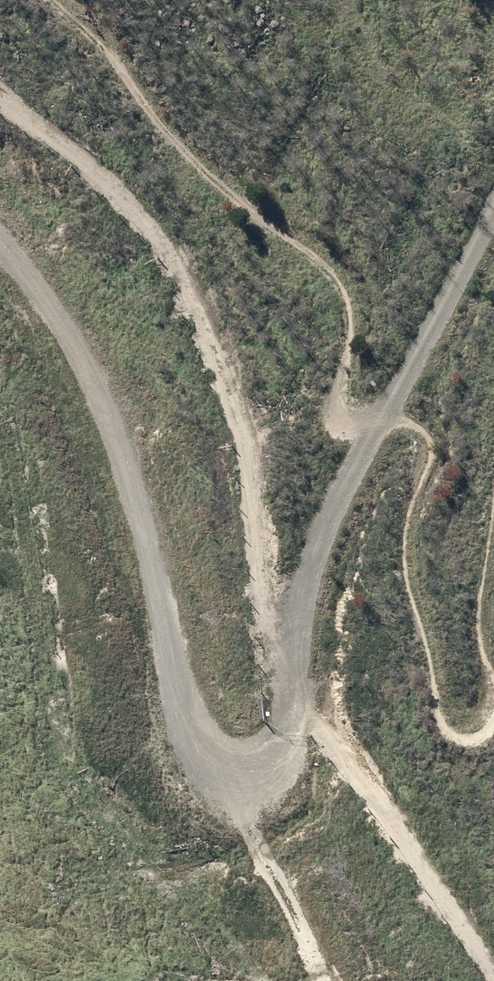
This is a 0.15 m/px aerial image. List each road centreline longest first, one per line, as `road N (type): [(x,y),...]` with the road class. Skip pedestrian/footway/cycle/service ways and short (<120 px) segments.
road 1 (track): [(254,794),(308,742),(334,590),(404,431),(418,234),(493,94)]
road 2 (track): [(0,265),(51,355),(120,536),(184,611),(209,710),(254,794)]
road 3 (track): [(254,794),(364,980)]

